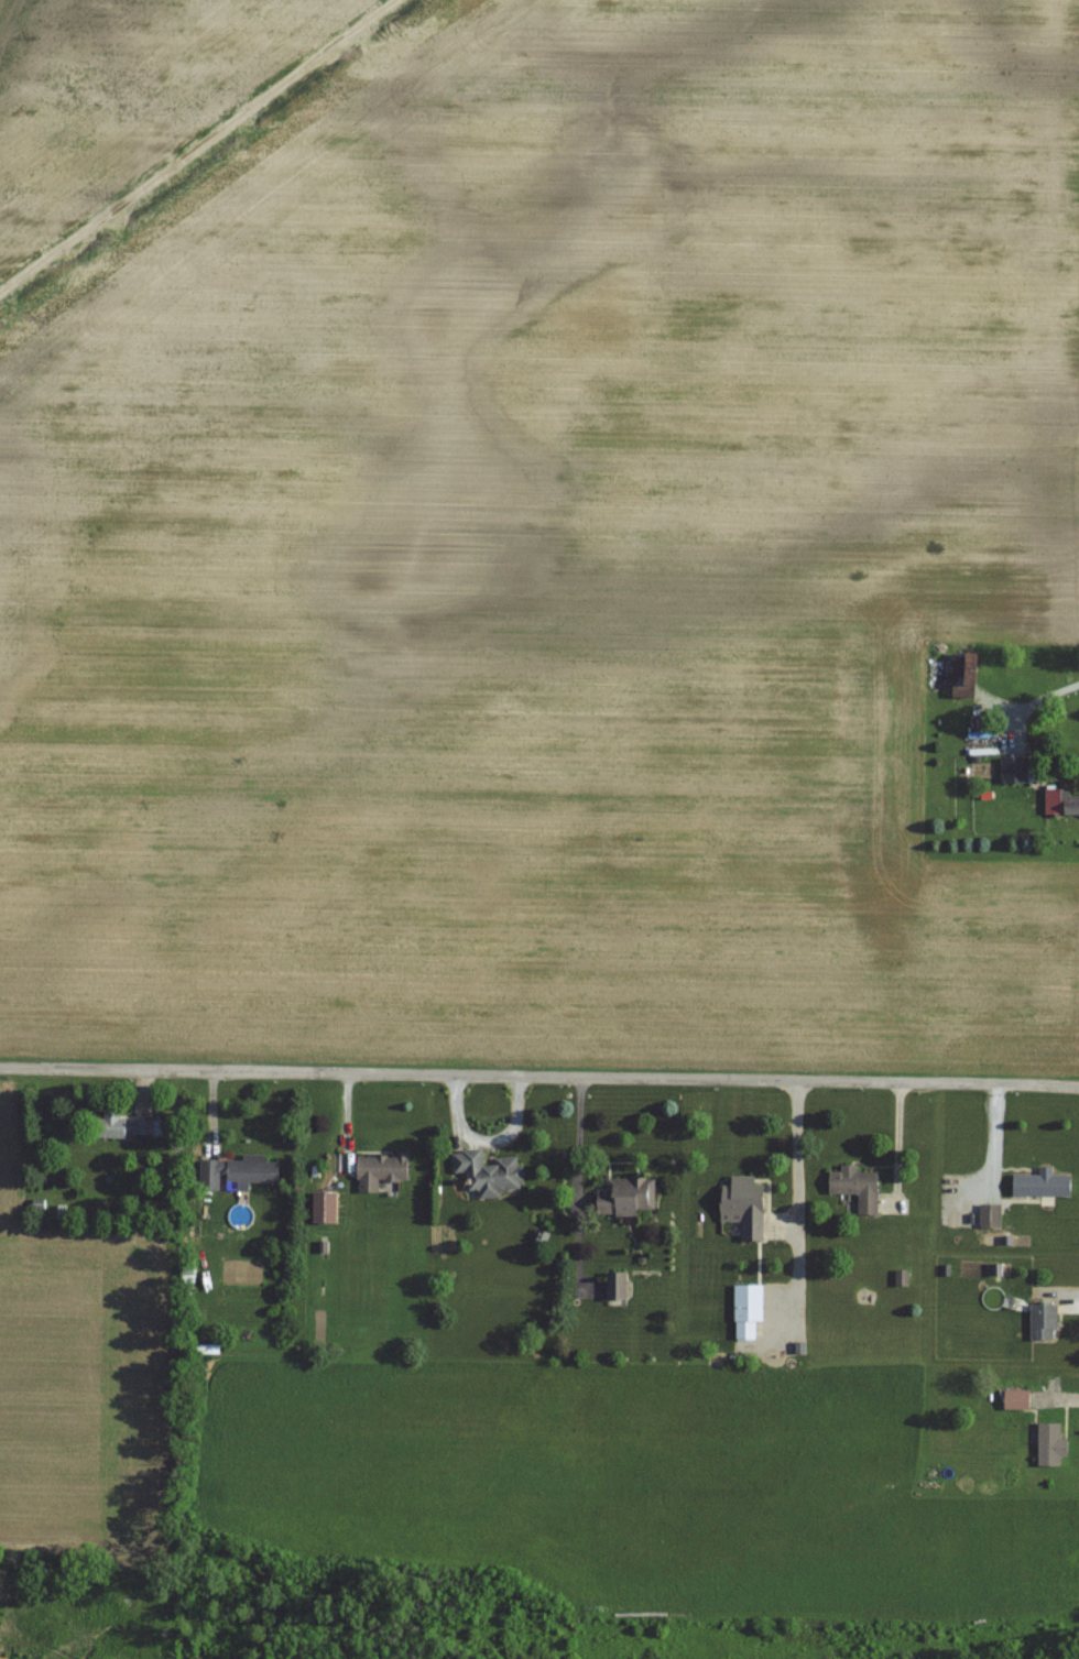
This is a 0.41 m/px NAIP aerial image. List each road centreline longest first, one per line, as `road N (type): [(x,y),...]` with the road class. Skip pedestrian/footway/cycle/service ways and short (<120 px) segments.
road 1 (residential): [(1078,1087),(0,1069)]

